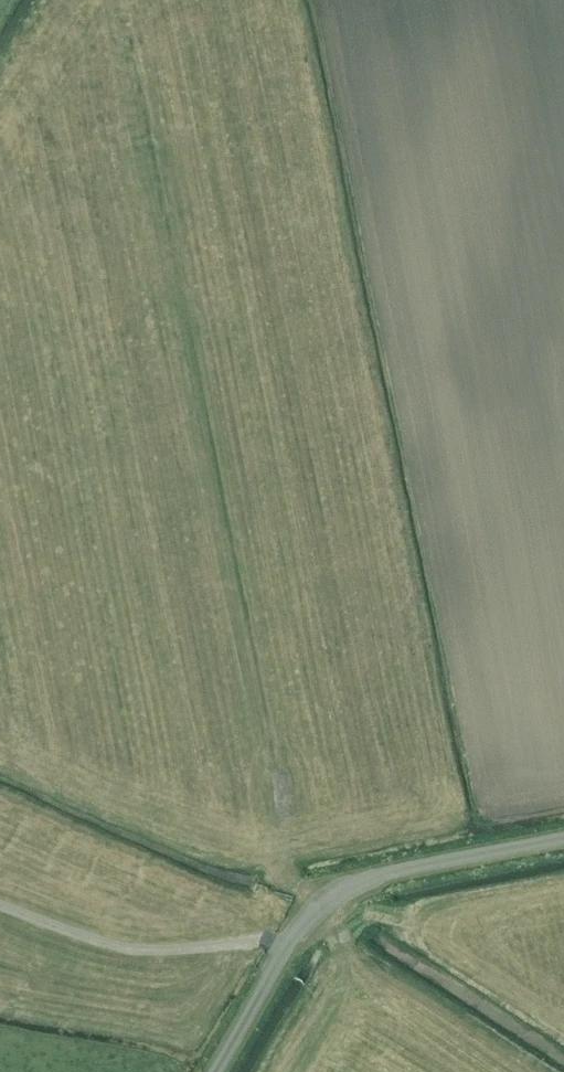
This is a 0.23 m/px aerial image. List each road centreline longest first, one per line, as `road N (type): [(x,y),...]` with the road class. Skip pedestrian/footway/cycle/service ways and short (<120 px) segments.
road 1 (unclassified): [(215,1071),(285,950),(340,892),(393,871),(563,838)]

